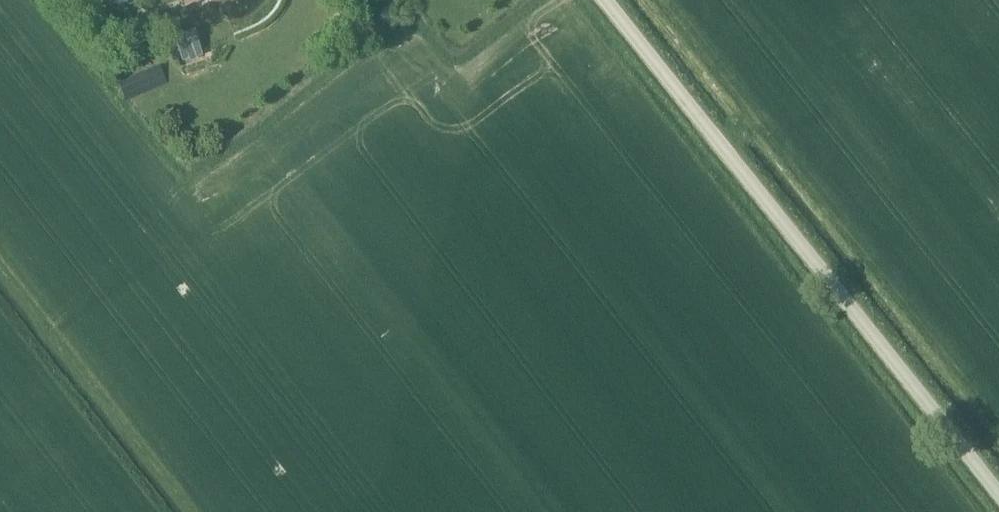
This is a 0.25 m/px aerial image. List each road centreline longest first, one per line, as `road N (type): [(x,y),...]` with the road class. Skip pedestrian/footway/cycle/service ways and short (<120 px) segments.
road 1 (unclassified): [(998,494),(606,0)]

